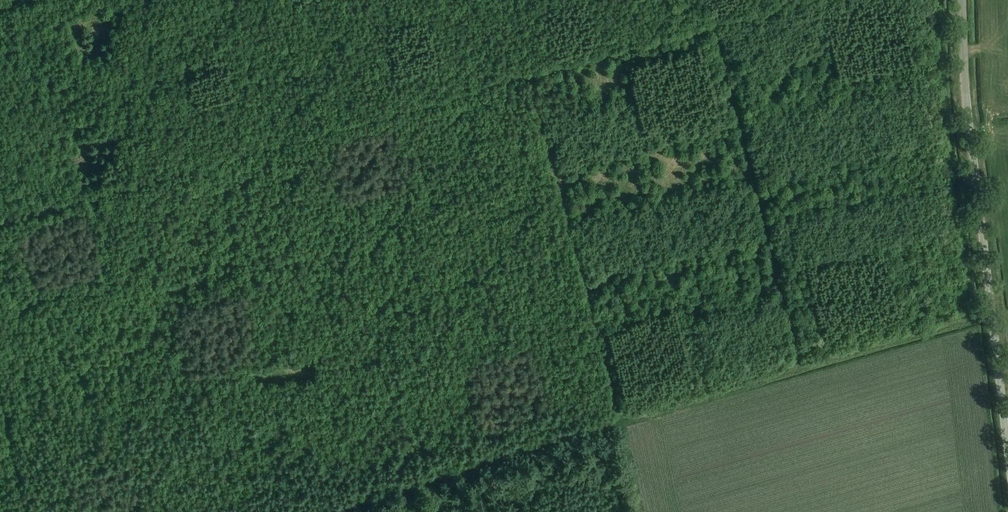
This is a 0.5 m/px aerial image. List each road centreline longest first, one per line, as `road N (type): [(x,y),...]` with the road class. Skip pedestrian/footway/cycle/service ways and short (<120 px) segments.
road 1 (unclassified): [(1007,449),(967,110),(963,0)]

